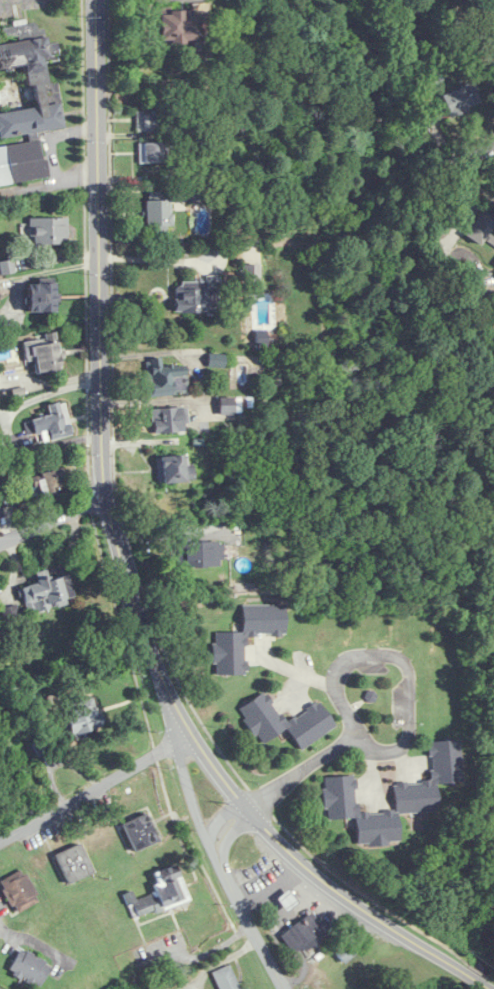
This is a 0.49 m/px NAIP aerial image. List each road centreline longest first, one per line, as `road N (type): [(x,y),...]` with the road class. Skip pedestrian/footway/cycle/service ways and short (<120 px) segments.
road 1 (secondary): [(493,980),(376,916),(300,859),(212,764),(161,673),(106,486),(96,0)]
road 2 (residential): [(347,713),(372,750),(401,748),(410,725),(406,663),(375,653),(341,668),(336,691),(347,713)]
road 3 (residential): [(0,844),(192,734)]
road 4 (tertiary): [(161,673),(202,826),(223,869)]
road 5 (tertiary): [(287,988),(223,869)]
road 6 (residential): [(249,808),(359,731)]

